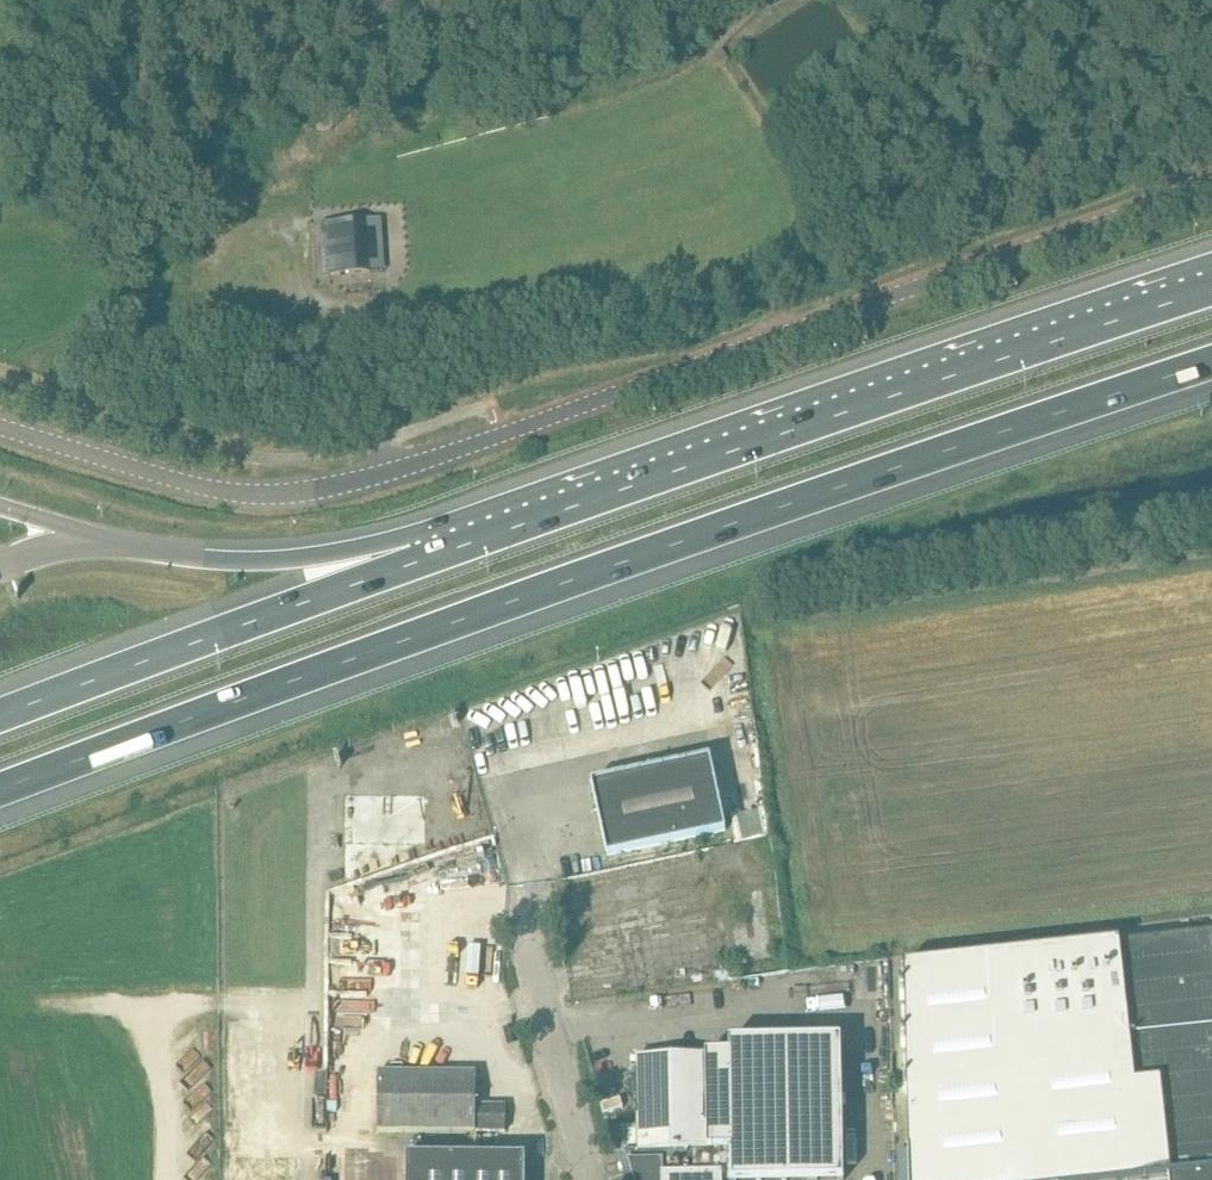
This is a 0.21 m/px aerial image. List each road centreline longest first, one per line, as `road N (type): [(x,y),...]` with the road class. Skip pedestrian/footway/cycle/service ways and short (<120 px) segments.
road 1 (motorway): [(0,792),(518,598),(1211,364)]
road 2 (unclassified): [(0,429),(229,493),(289,498),(345,489),(1211,186)]
road 3 (motorway): [(1211,289),(420,560)]
road 4 (motorway): [(420,560),(0,716)]
road 5 (unclassified): [(588,1179),(516,932)]
road 6 (motorway): [(420,560),(185,556)]

